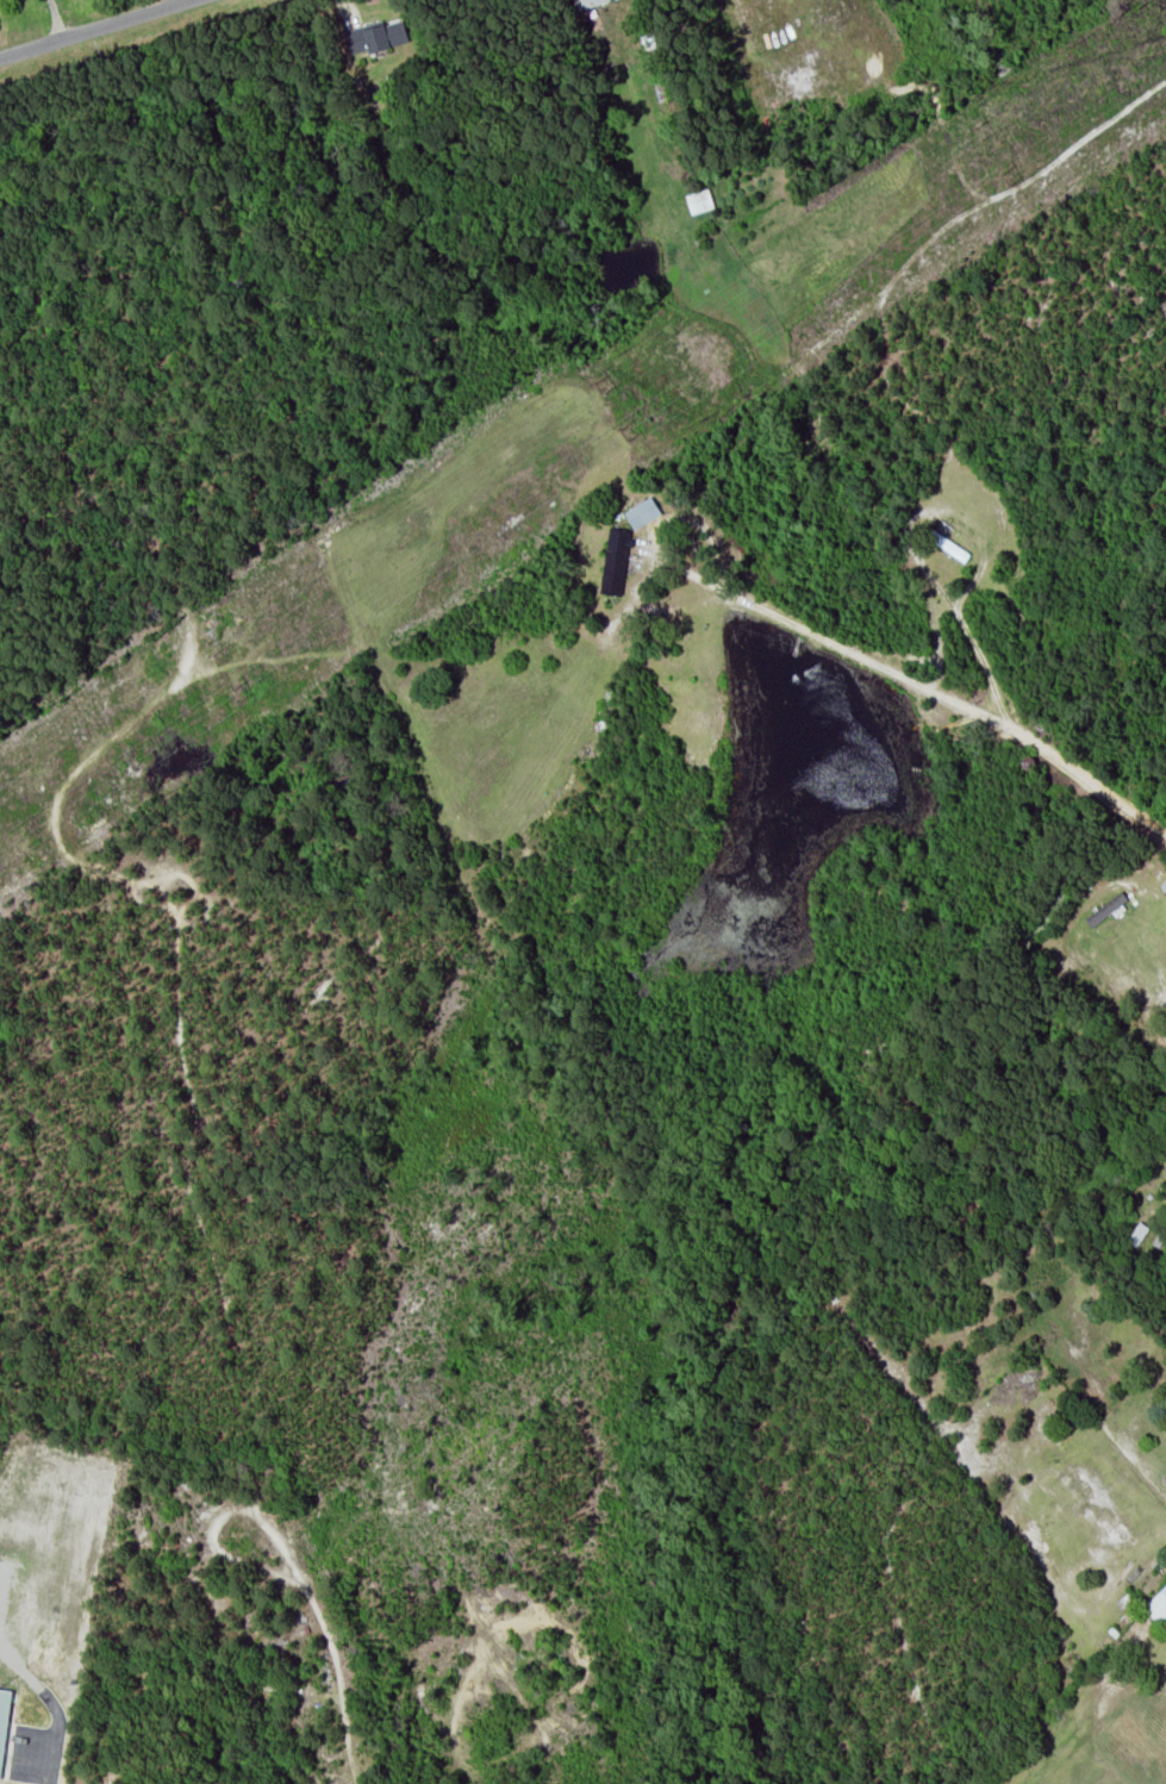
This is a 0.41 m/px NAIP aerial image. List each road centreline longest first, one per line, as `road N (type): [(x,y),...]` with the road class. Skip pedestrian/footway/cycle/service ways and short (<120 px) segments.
road 1 (residential): [(0,59),(183,0)]

